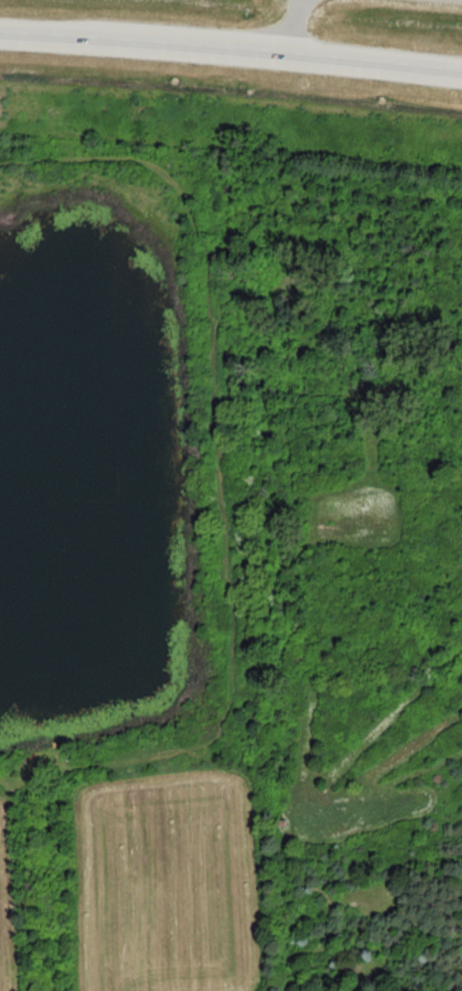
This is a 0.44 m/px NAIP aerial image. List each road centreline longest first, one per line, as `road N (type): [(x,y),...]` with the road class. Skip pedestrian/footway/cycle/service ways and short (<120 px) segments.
road 1 (motorway): [(0,34),(461,71)]

